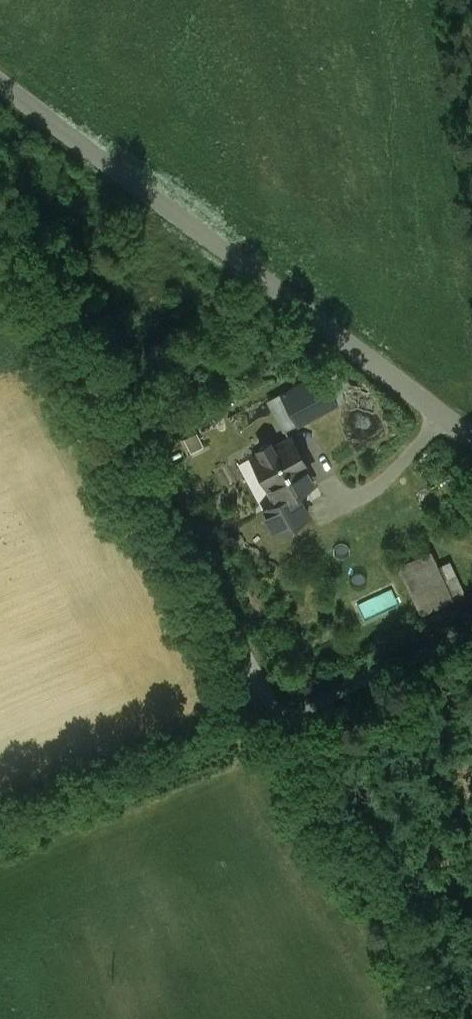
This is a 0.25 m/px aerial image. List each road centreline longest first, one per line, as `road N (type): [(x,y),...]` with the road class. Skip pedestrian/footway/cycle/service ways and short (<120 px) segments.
road 1 (unclassified): [(0,192),(283,719)]
road 2 (unclassified): [(471,436),(0,80)]
road 3 (unclassified): [(283,719),(454,1018)]
road 4 (unclassified): [(471,637),(283,719)]

